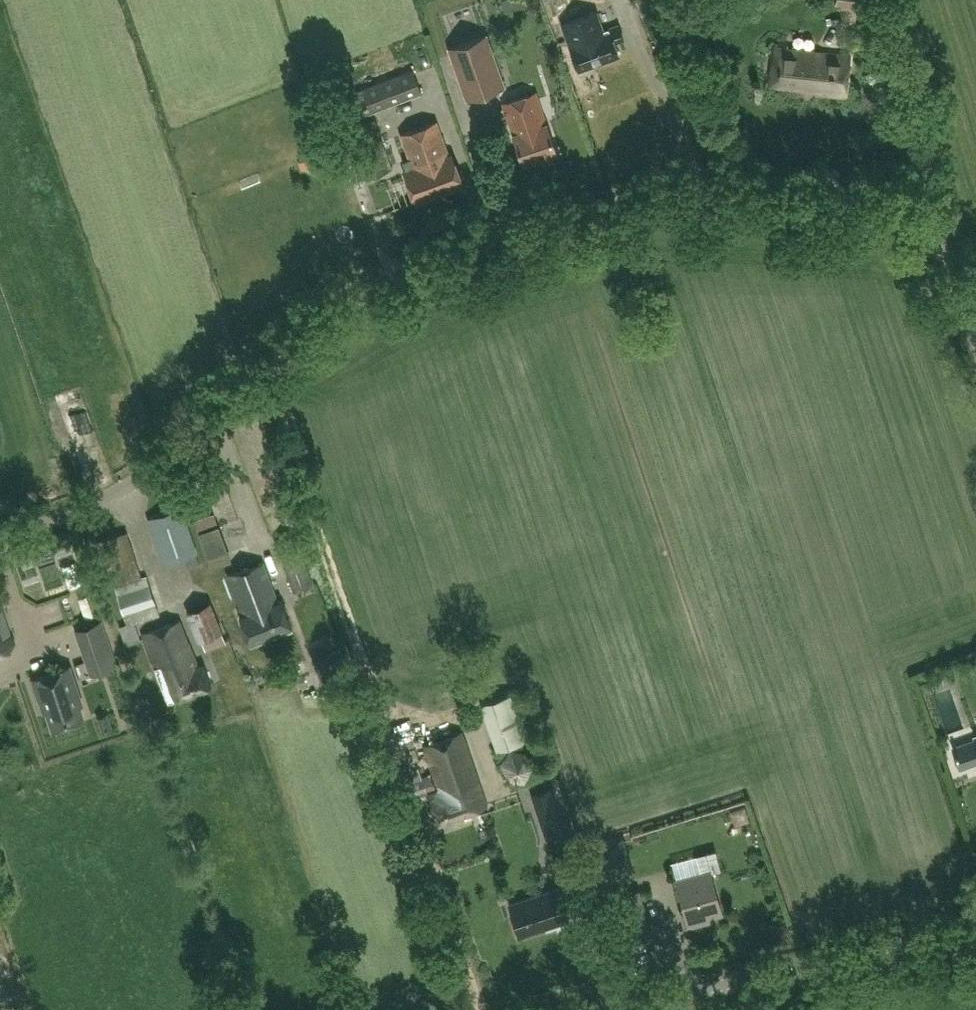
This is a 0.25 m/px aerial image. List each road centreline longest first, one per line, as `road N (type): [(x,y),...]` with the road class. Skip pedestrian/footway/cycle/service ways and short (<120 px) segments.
road 1 (unclassified): [(975,351),(934,233),(917,211),(895,201),(621,204),(402,275),(107,499),(0,542)]
road 2 (unclassified): [(622,1009),(975,928)]

